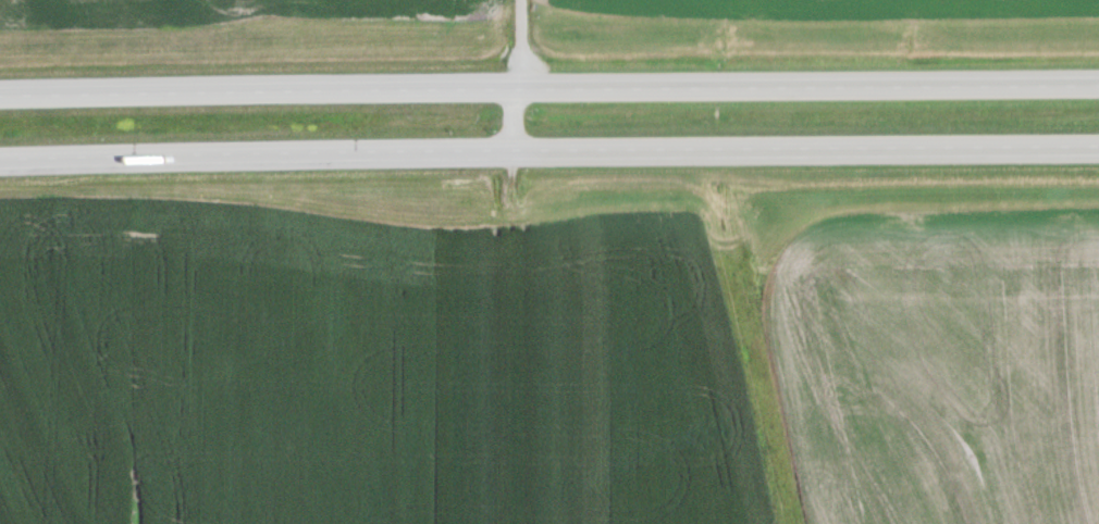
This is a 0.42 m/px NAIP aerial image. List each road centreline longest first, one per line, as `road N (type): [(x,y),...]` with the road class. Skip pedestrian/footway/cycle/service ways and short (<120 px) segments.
road 1 (trunk): [(0,164),(514,150),(1098,150)]
road 2 (trunk): [(1098,82),(0,93)]

